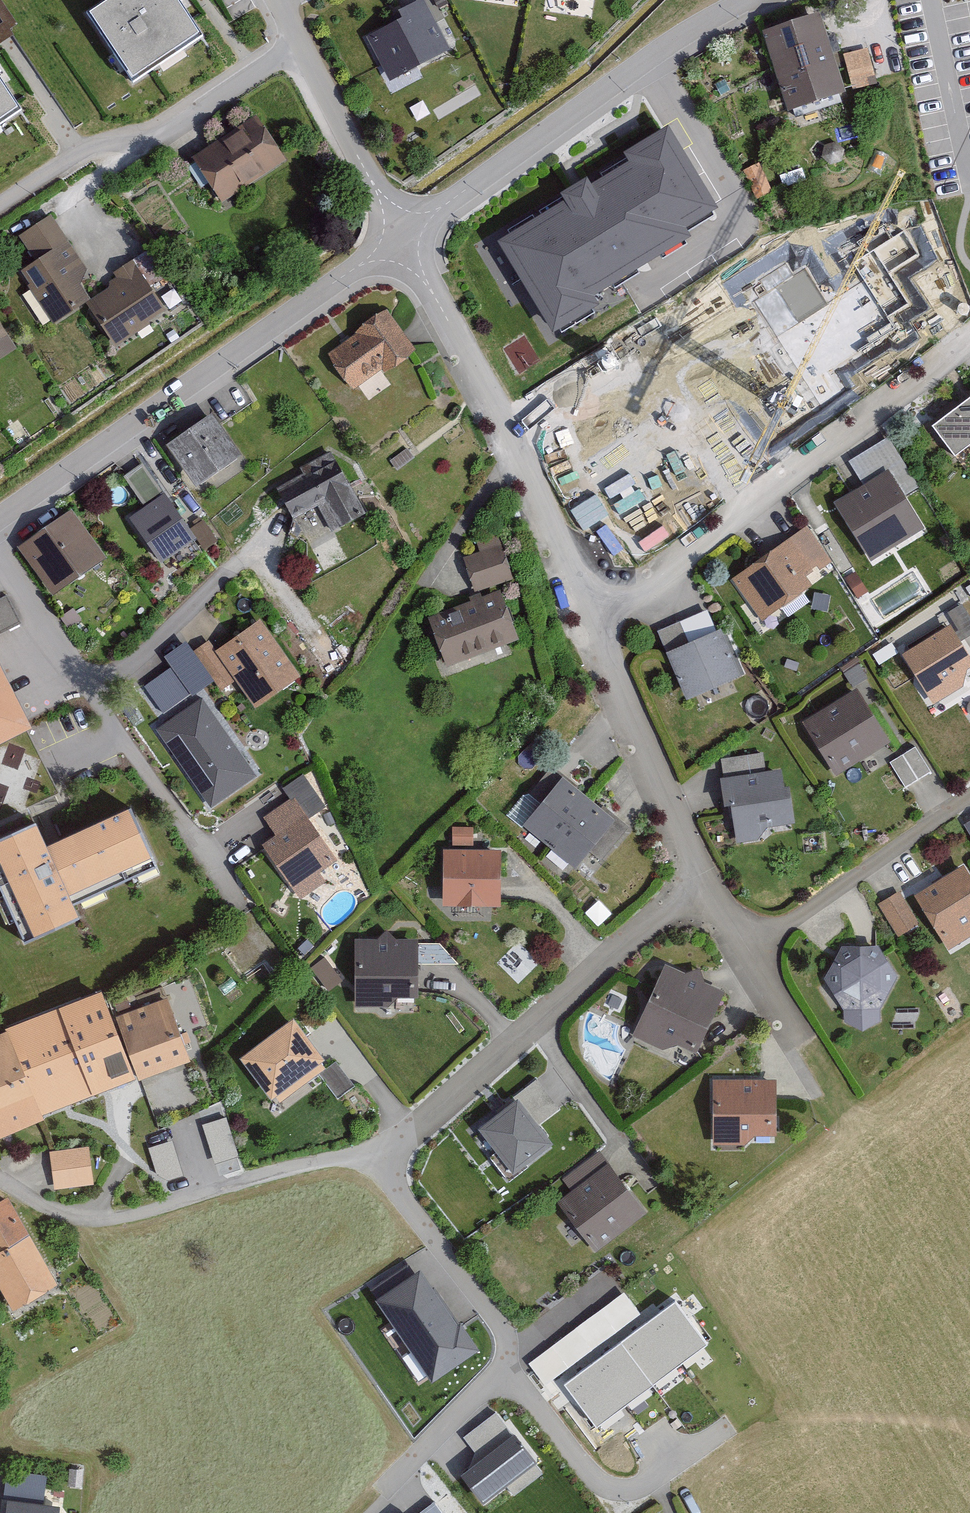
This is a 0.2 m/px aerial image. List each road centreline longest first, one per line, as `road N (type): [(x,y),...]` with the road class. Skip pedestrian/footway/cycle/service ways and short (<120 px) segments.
road 1 (residential): [(0,516),(401,236)]
road 2 (residential): [(589,629),(969,341)]
road 3 (residential): [(700,880),(414,1128),(394,1150),(401,1193)]
road 4 (residential): [(401,236),(462,346),(589,629)]
road 5 (residential): [(0,1184),(88,1226),(332,1166),(401,1193)]
road 6 (residential): [(401,236),(729,0)]
road 7 (residential): [(301,45),(159,134),(79,155),(0,210)]
road 8 (residential): [(500,1369),(599,1480),(624,1491),(723,1434)]
road 9 (residential): [(745,958),(969,797)]
road 10 (residential): [(589,629),(700,880)]
road 11 (residential): [(301,45),(401,236)]
road 12 (residential): [(401,1193),(506,1334),(500,1369)]
road 13 (residential): [(500,1369),(369,1498)]

